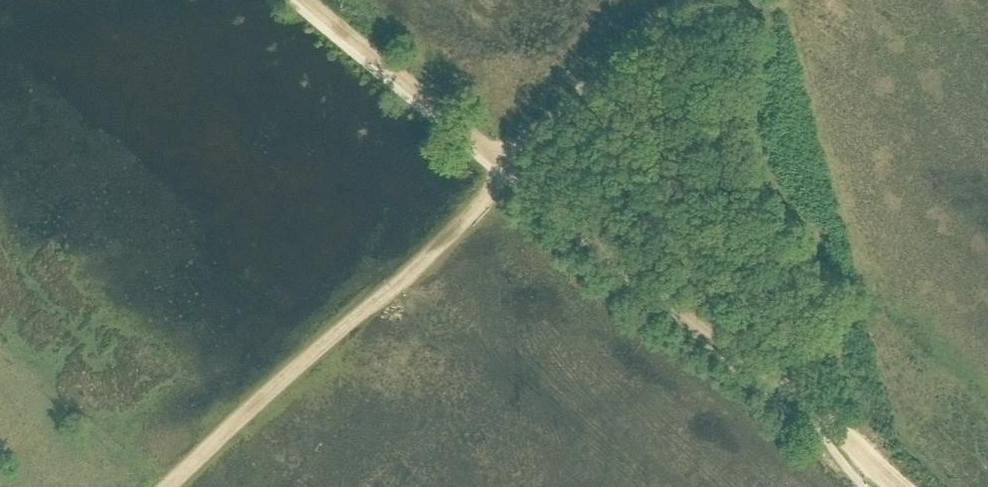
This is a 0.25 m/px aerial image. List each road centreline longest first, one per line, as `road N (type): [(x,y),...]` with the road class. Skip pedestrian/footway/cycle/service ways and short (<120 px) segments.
road 1 (track): [(891,486),(825,418),(740,360),(509,168)]
road 2 (track): [(183,486),(509,168)]
road 3 (track): [(509,168),(308,0)]
road 4 (track): [(509,168),(686,0)]

